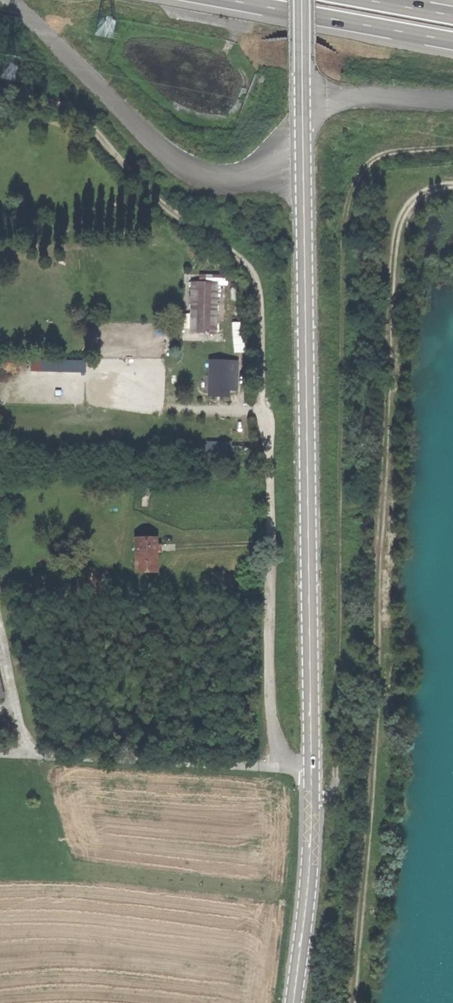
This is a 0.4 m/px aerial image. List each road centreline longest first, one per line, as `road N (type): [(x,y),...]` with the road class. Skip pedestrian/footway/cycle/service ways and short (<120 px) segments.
road 1 (secondary): [(302,0),(313,783),(295,1002)]
road 2 (track): [(0,82),(75,111),(146,188),(230,250),(258,285),(272,717),(281,767)]
road 3 (track): [(312,812),(335,786),(343,218),(357,177),(384,153),(452,147)]
road 4 (trunk): [(225,0),(452,42)]

